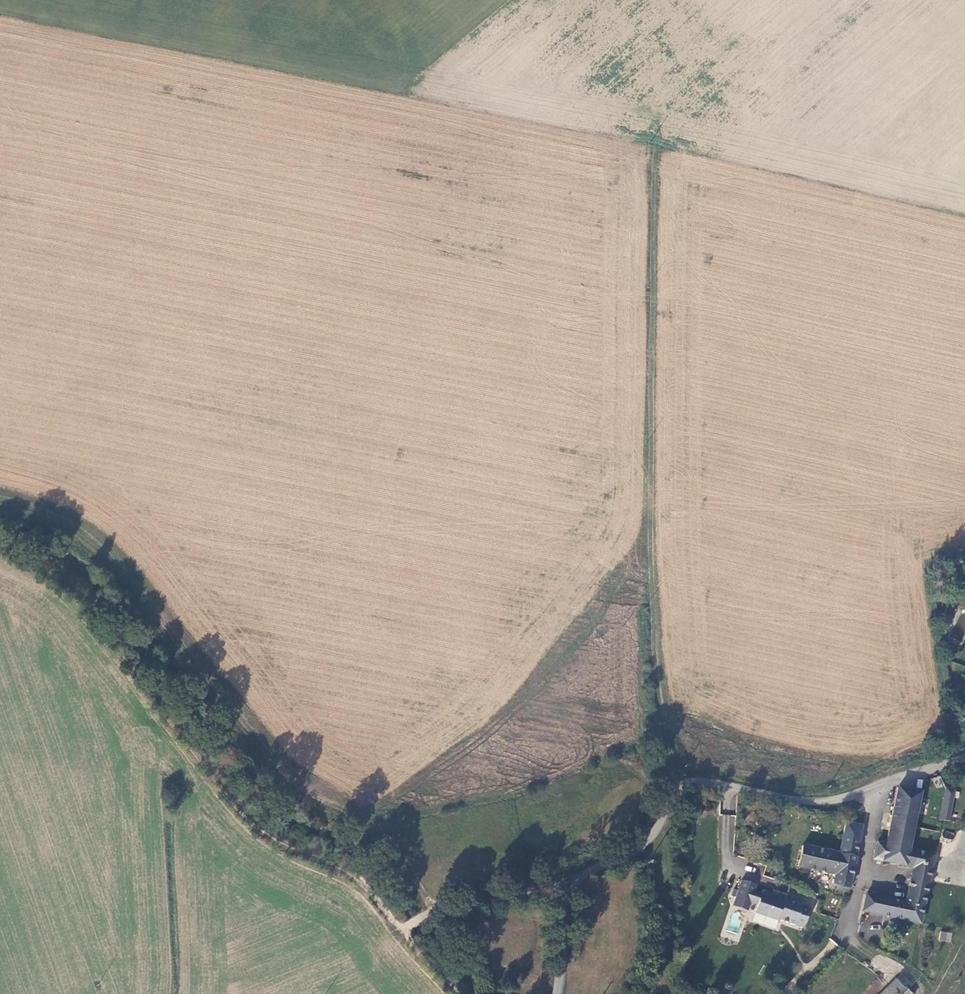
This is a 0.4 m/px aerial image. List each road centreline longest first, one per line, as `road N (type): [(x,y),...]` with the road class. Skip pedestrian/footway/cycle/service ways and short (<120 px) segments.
road 1 (unclassified): [(964,759),(822,803),(730,784),(676,783),(652,841),(576,877),(557,993)]
road 2 (track): [(401,929),(437,904),(576,877)]

